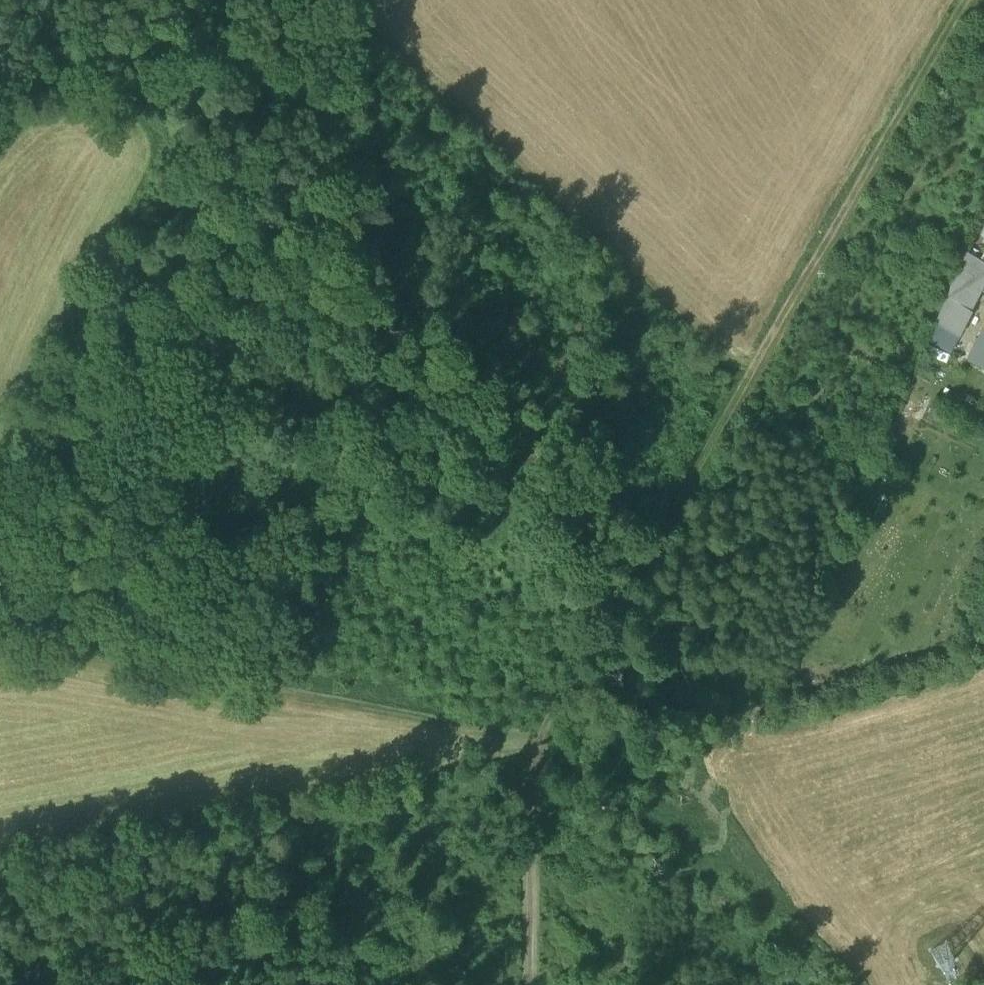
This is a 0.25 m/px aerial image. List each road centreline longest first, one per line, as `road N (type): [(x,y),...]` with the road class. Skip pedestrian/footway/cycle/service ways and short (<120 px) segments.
road 1 (track): [(967,0),(532,754),(529,984)]

